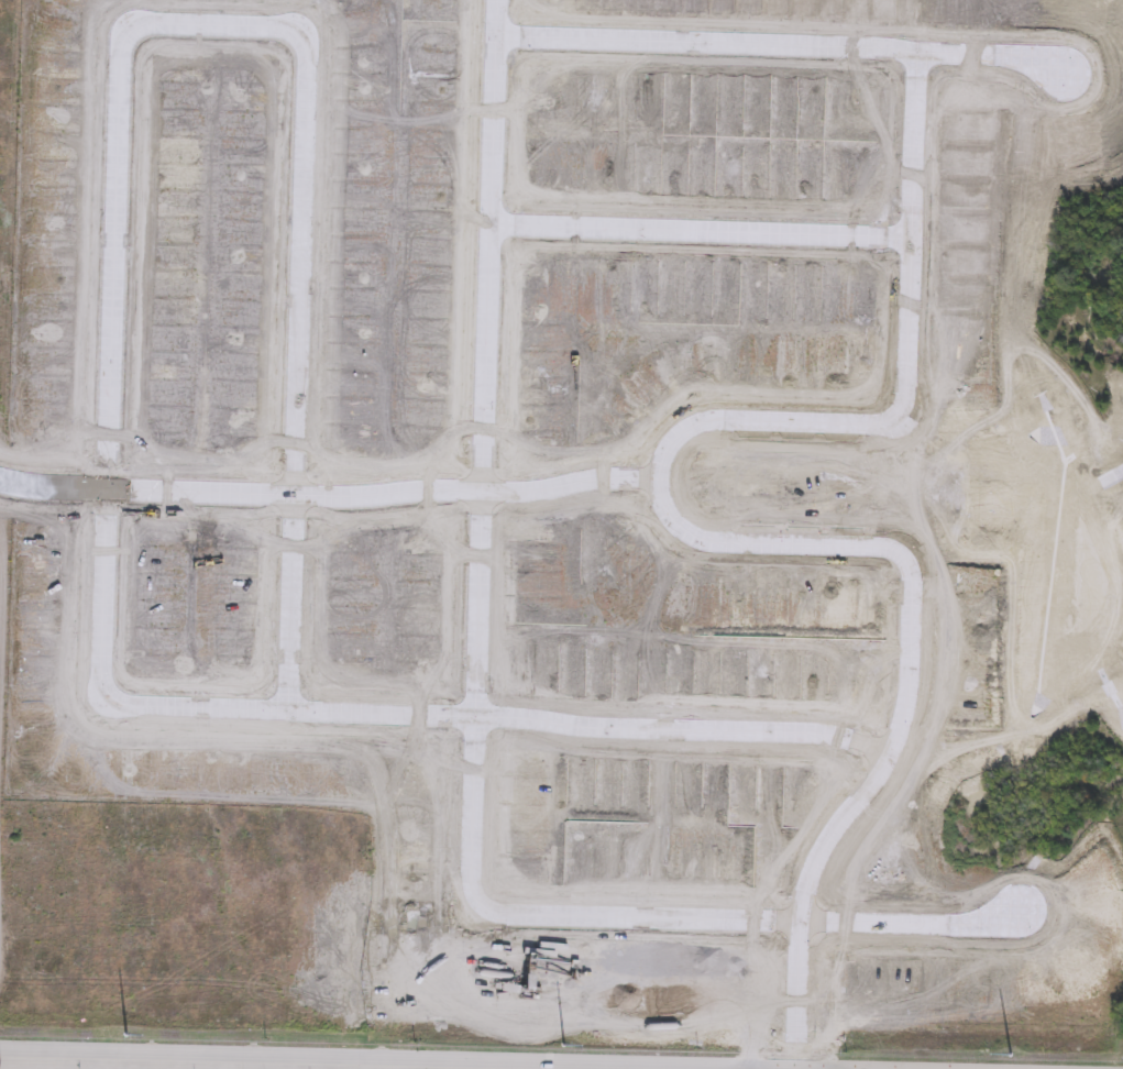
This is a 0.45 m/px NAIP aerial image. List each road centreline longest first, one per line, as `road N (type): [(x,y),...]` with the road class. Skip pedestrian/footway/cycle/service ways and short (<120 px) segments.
road 1 (residential): [(719,420),(870,426),(899,416),(912,59),(884,52),(495,41),(470,892),(489,916),(797,925)]
road 2 (residential): [(882,762),(825,736),(626,735),(514,721),(133,710),(101,696),(103,494),(343,498),(660,483)]
road 3 (residential): [(287,714),(306,54),(295,33),(152,26),(121,40),(103,494)]
road 4 (residential): [(794,1068),(801,899),(837,819),(882,762),(905,713),(910,569),(891,550),(722,549)]
road 5 (secondary): [(512,1068),(0,1057)]
road 6 (residential): [(489,225),(907,239)]
road 7 (residential): [(797,925),(981,928),(1015,916)]
road 8 (residential): [(719,420),(679,437),(659,475),(668,517),(682,533),(722,549)]
road 9 (residential): [(912,59),(1028,63),(1059,75)]

